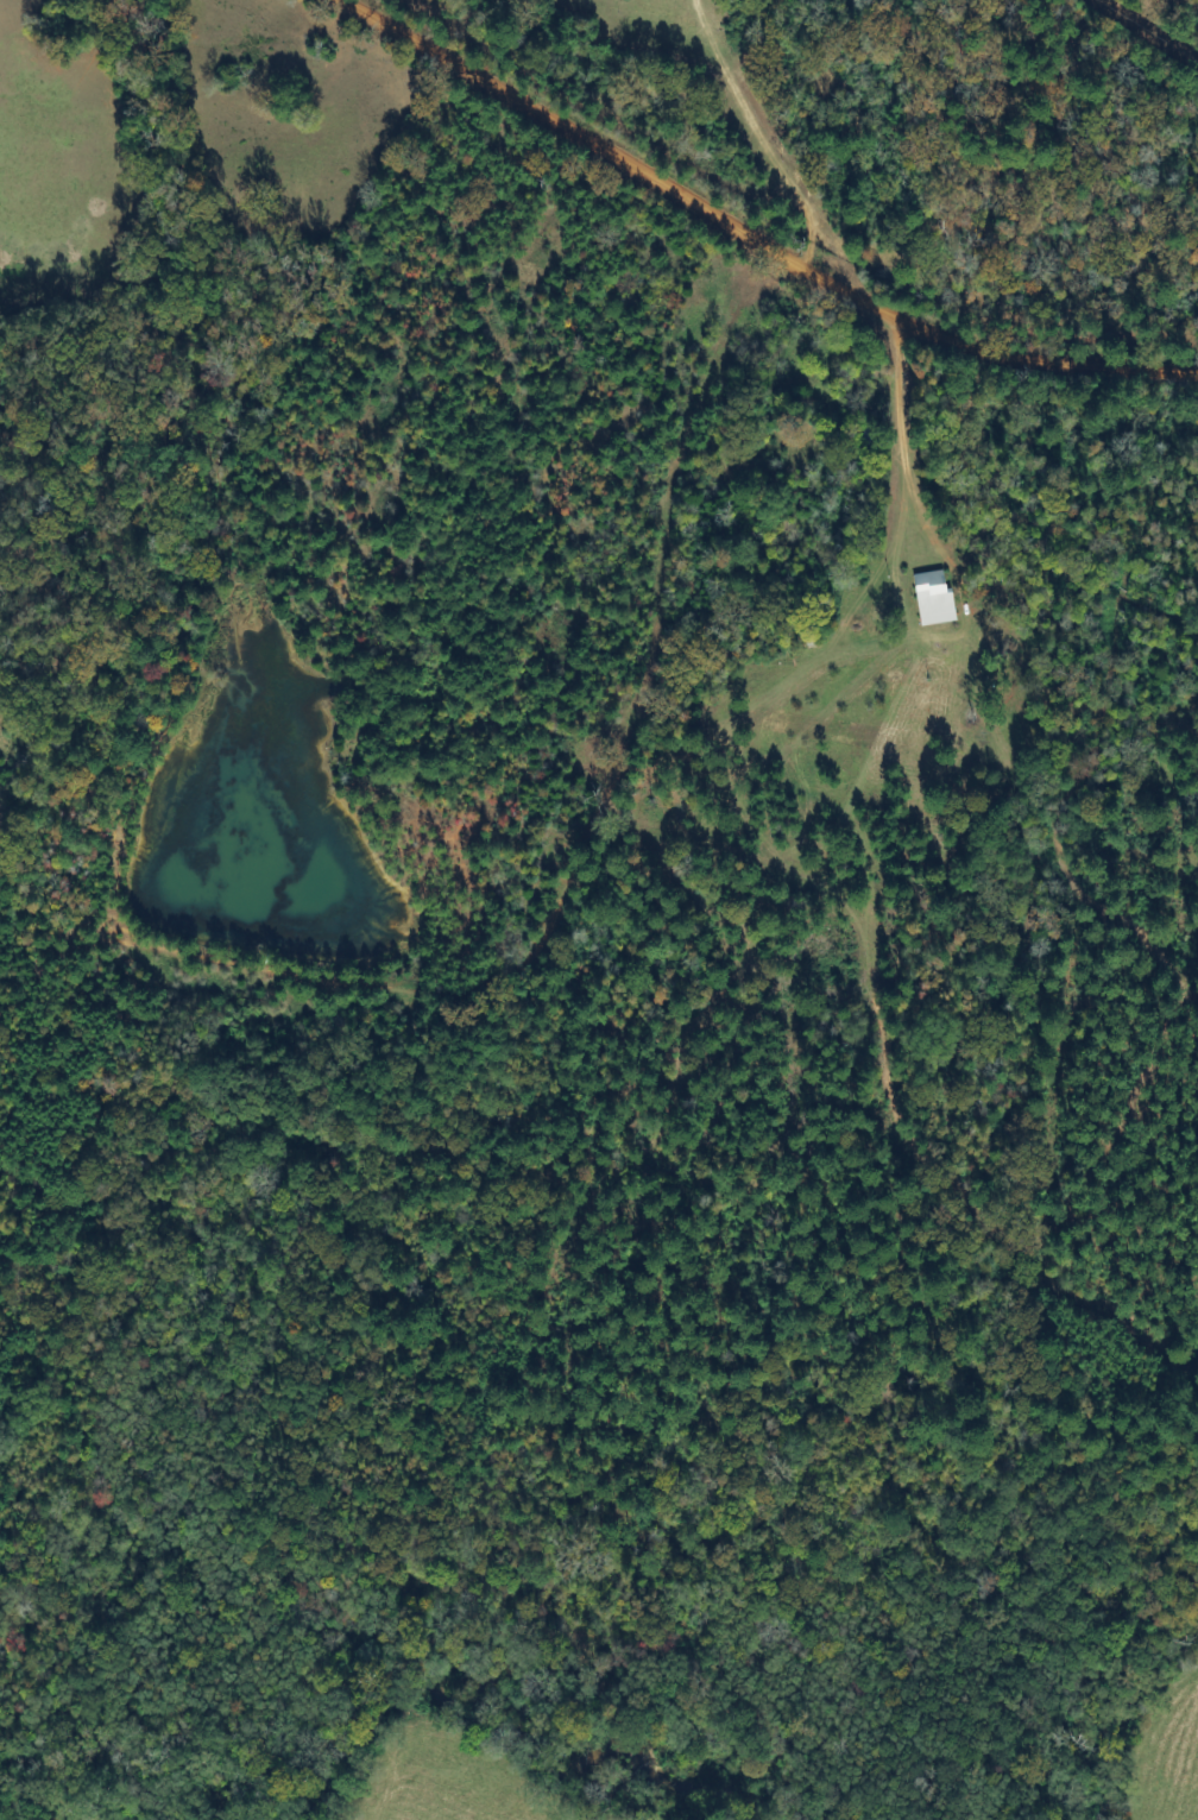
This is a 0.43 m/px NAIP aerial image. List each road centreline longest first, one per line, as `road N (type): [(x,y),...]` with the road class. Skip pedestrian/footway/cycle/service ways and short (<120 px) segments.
road 1 (residential): [(1197,357),(1046,353),(744,265),(287,0)]

